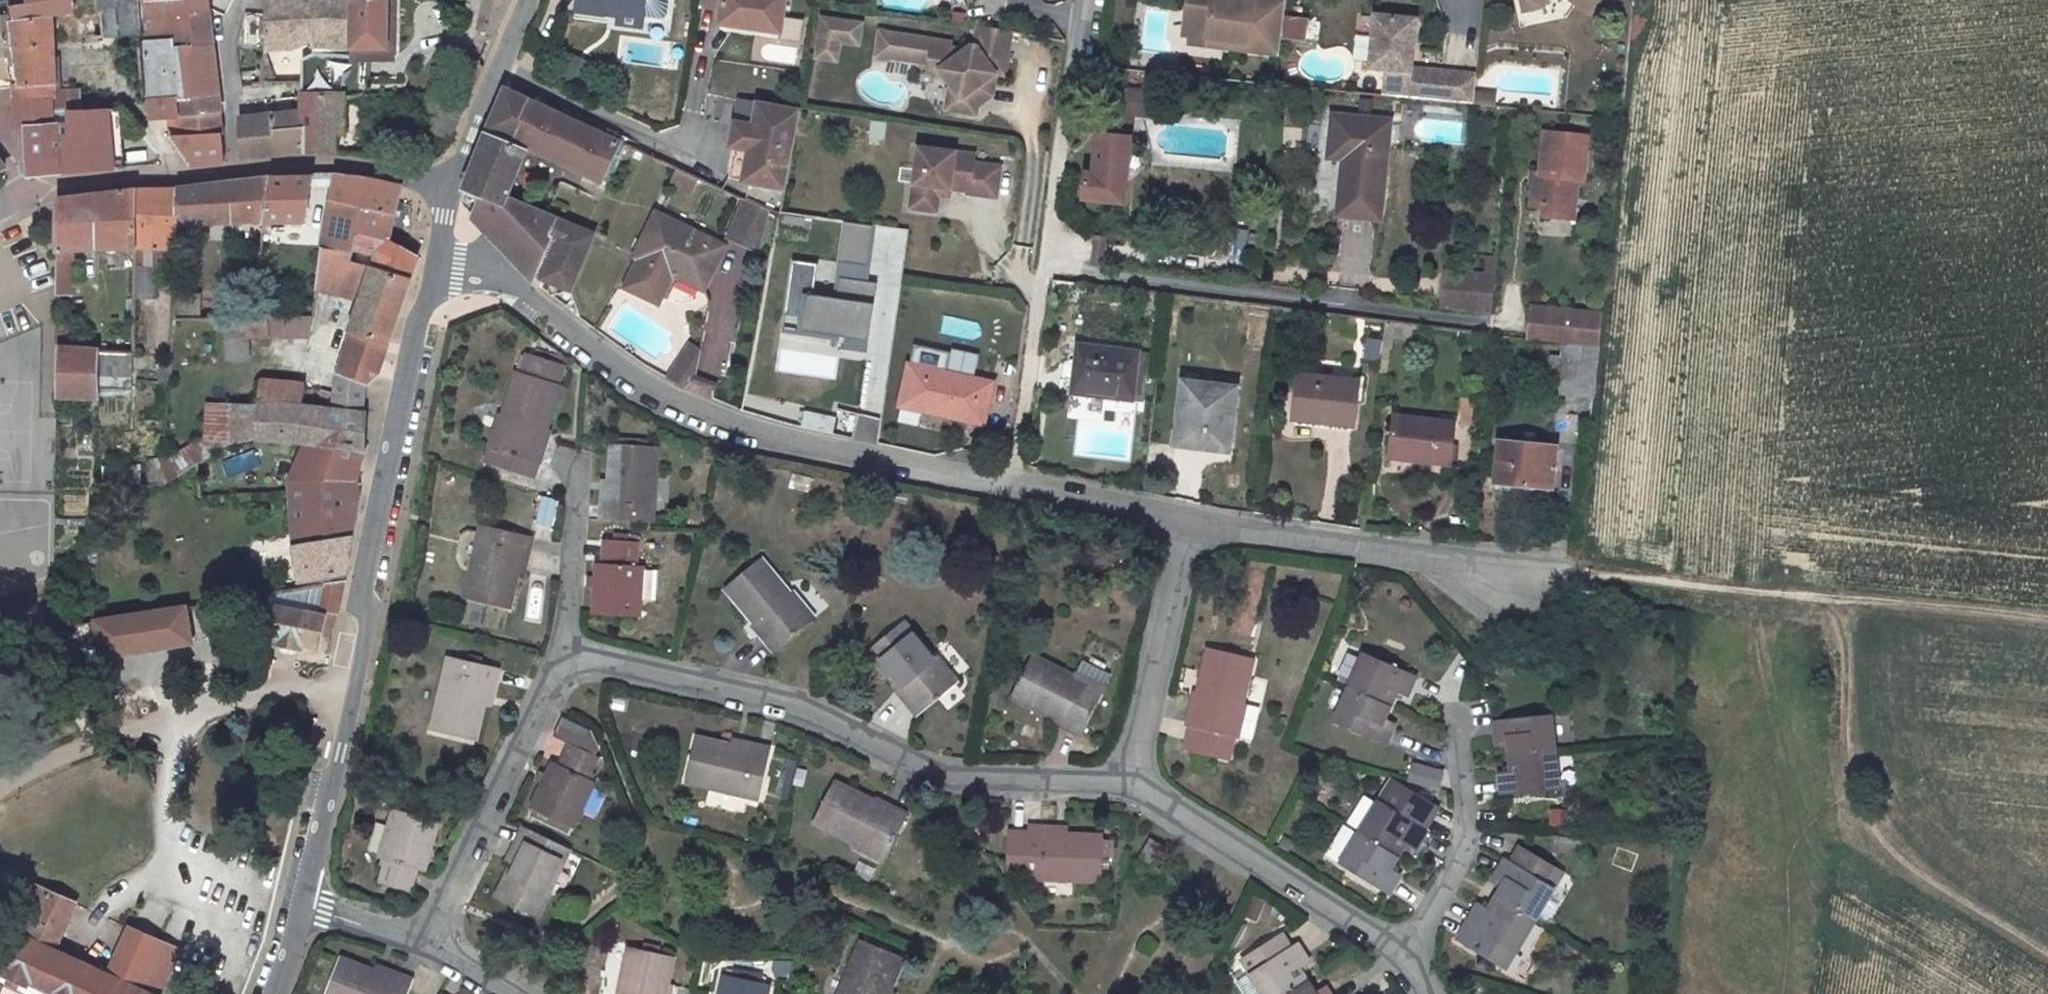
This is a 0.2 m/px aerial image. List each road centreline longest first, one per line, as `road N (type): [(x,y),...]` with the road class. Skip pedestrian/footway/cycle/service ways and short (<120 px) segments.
road 1 (tertiary): [(301,907),(438,261)]
road 2 (residential): [(438,261),(500,277),(628,377),(699,415),(1012,486)]
road 3 (residential): [(1128,772),(950,771),(765,691),(562,653)]
road 4 (residential): [(1085,0),(1012,486)]
road 5 (track): [(2047,951),(1909,865),(1864,814),(1849,767),(1842,601)]
road 6 (residential): [(1184,523),(1557,575)]
road 7 (residential): [(1406,950),(1128,772)]
road 8 (residential): [(562,653),(426,938)]
road 9 (track): [(1842,601),(1557,575)]
road 10 (residential): [(1184,523),(1128,772)]
road 11 (residential): [(1406,950),(1463,848),(1456,714)]
road 12 (residential): [(233,173),(338,166),(441,187)]
road 13 (track): [(2047,619),(1842,601)]
road 14 (tertiary): [(441,187),(526,0)]
road 15 (residential): [(29,194),(233,173)]
road 16 (residential): [(576,468),(562,653)]
road 17 (residential): [(243,0),(227,39),(233,173)]
road 18 (residential): [(1012,486),(1184,523)]
road 19 (residential): [(301,907),(426,938)]

